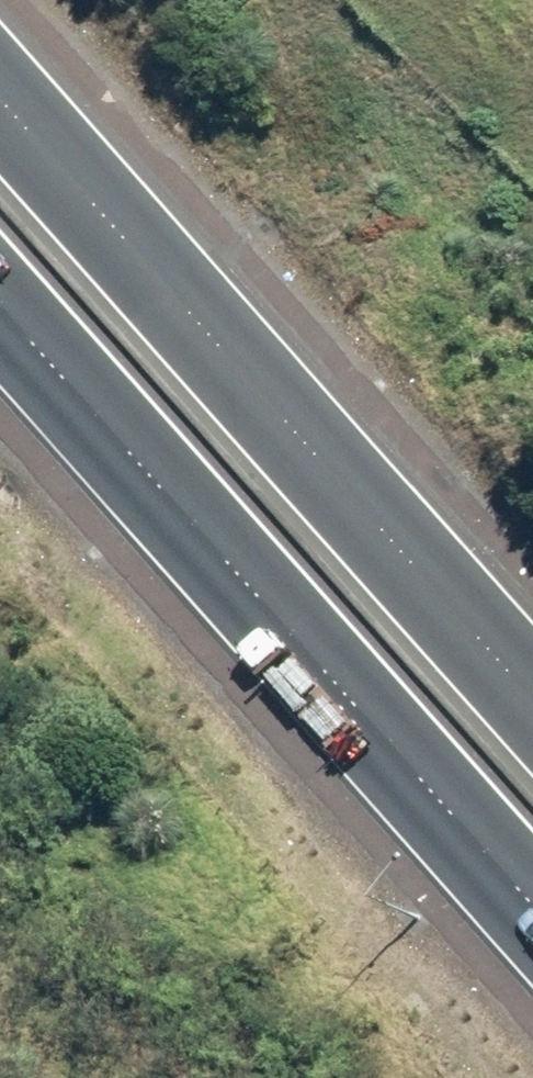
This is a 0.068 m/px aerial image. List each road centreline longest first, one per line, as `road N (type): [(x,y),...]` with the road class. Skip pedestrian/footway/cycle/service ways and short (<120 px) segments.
road 1 (motorway): [(0,89),(532,690)]
road 2 (motorway): [(532,916),(0,322)]

